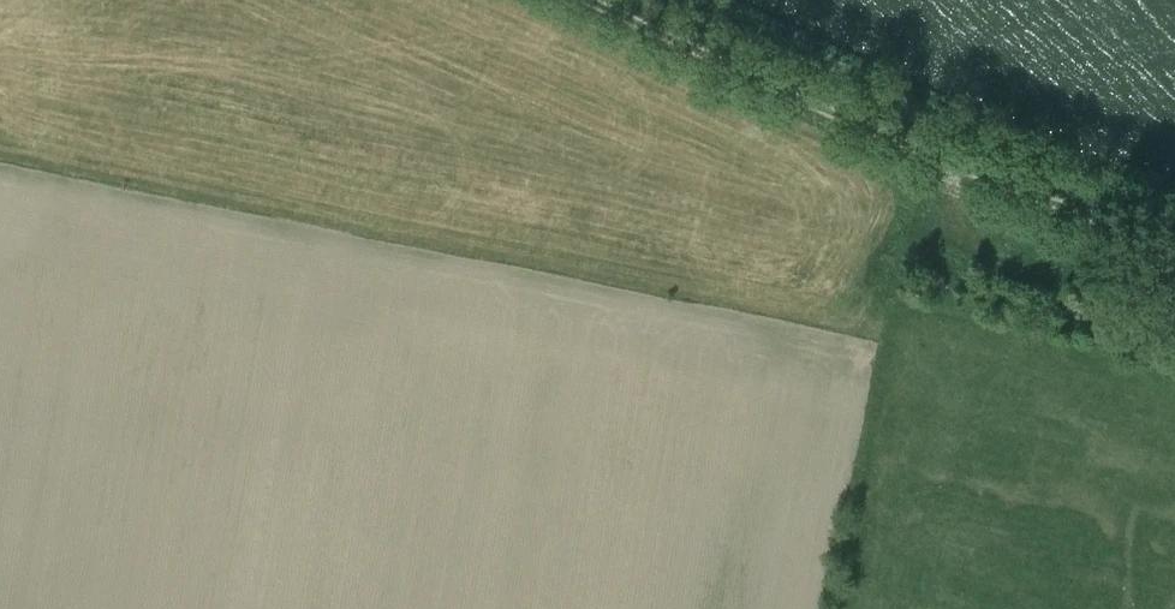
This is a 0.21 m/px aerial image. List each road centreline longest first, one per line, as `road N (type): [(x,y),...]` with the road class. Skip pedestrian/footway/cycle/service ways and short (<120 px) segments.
road 1 (track): [(1174,245),(951,163),(583,0)]

